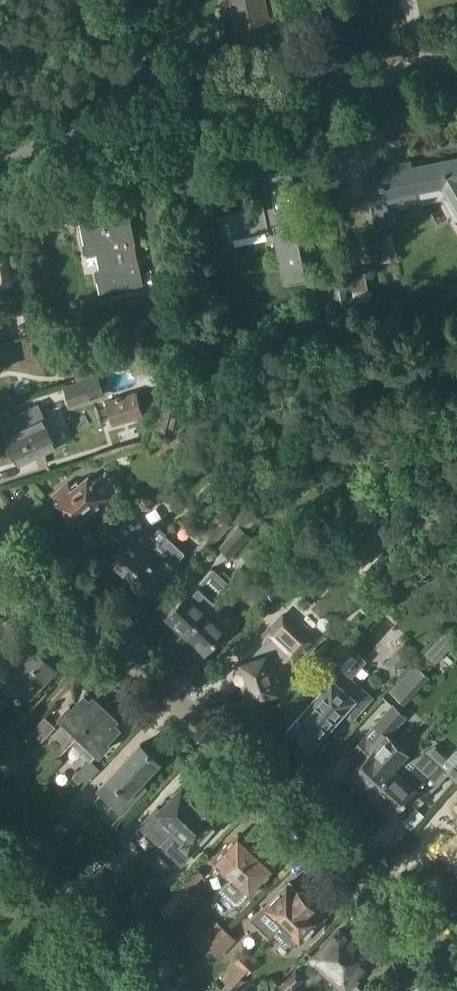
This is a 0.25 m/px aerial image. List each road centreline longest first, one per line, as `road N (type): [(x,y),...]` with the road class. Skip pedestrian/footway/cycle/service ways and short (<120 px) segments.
road 1 (residential): [(456,966),(0,530)]
road 2 (residential): [(0,155),(456,75)]

